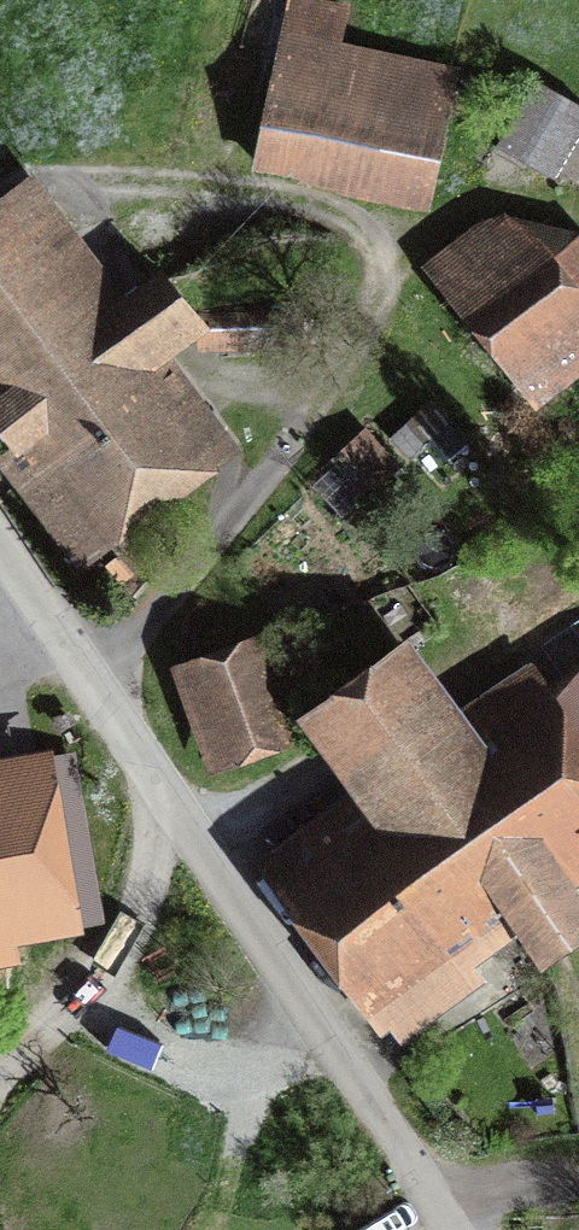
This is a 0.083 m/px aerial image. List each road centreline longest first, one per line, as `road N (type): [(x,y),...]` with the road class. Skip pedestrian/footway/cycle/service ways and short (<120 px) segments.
road 1 (track): [(87,670),(245,505),(306,410),(384,260),(369,217),(245,181),(116,165),(0,188)]
road 2 (residential): [(0,538),(171,802),(425,1229)]
road 3 (track): [(171,802),(141,917),(0,1107)]

